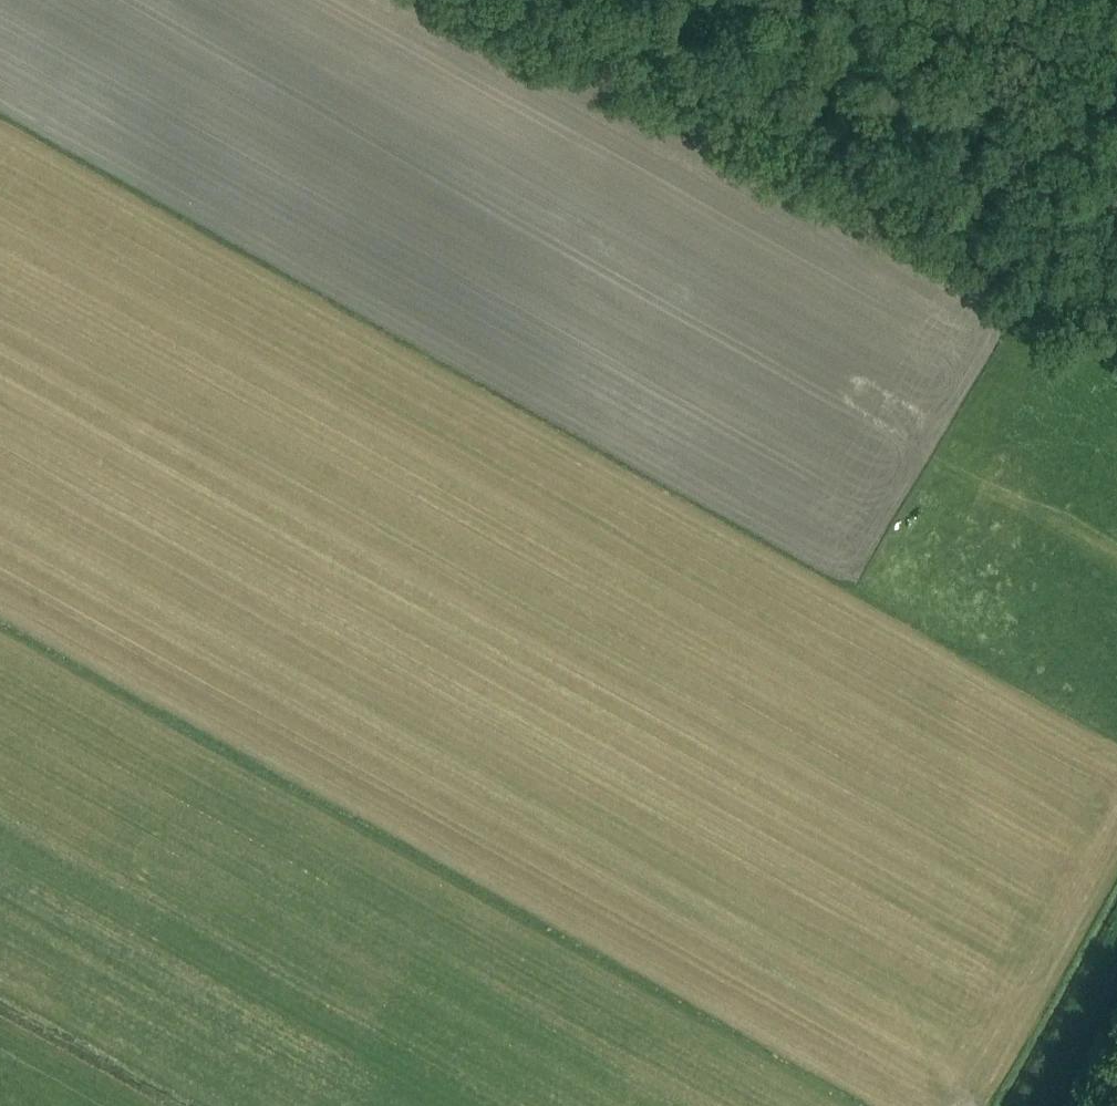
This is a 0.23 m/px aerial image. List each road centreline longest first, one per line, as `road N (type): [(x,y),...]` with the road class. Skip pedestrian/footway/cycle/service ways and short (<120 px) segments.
road 1 (track): [(1116,955),(1033,1105)]

